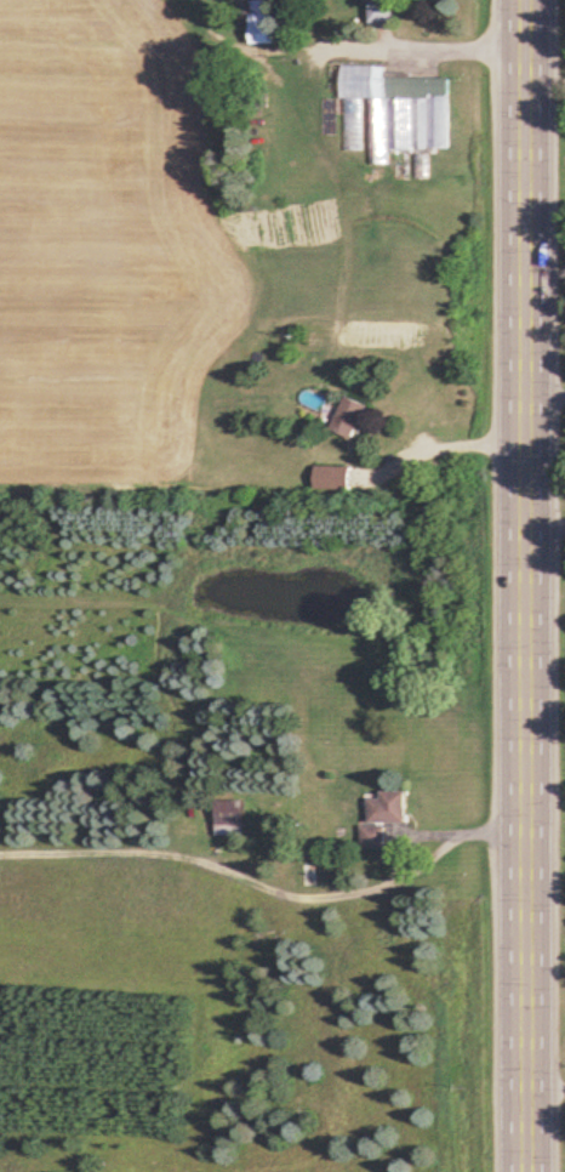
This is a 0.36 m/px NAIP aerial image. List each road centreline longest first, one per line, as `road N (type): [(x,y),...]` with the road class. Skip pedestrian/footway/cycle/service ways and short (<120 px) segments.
road 1 (secondary): [(529,1171),(524,0)]

